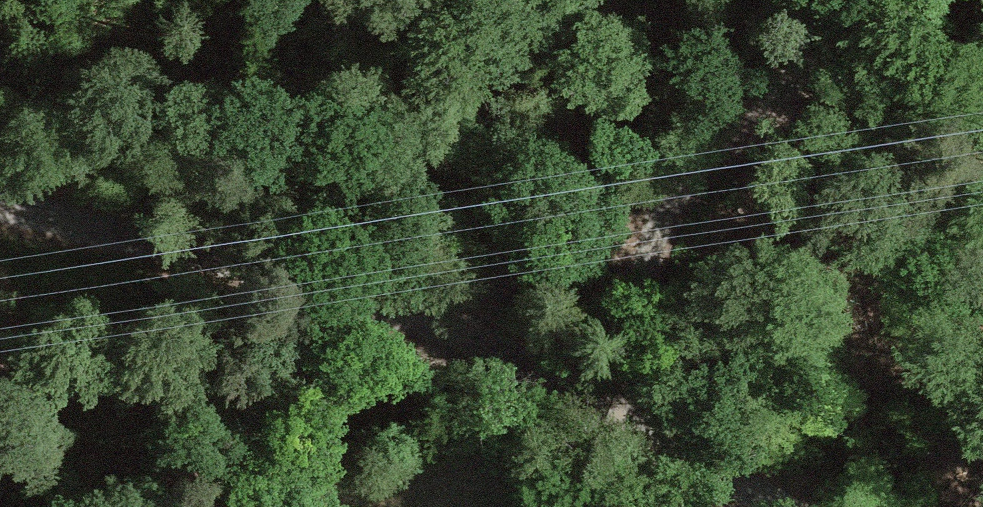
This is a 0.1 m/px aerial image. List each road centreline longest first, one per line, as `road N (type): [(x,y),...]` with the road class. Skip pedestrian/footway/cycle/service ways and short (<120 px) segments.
road 1 (unclassified): [(781,506),(555,373),(455,327),(0,206)]
road 2 (track): [(656,201),(138,506)]
road 3 (track): [(658,431),(642,330),(642,261),(656,201),(912,0)]
road 4 (track): [(580,0),(600,234)]

